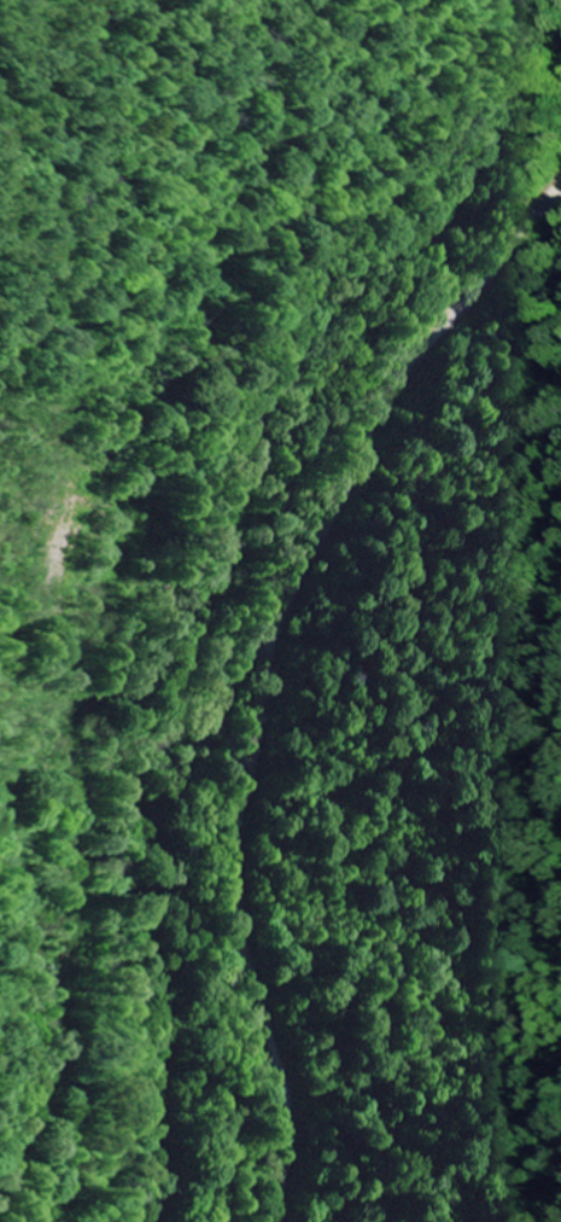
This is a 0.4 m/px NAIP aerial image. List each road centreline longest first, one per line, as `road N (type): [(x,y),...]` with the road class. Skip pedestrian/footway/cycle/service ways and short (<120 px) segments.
road 1 (residential): [(0,862),(39,779),(230,590),(285,465),(366,391),(396,390),(560,186)]
road 2 (residential): [(396,390),(402,466),(257,711),(271,1028),(244,1186),(224,1221)]

